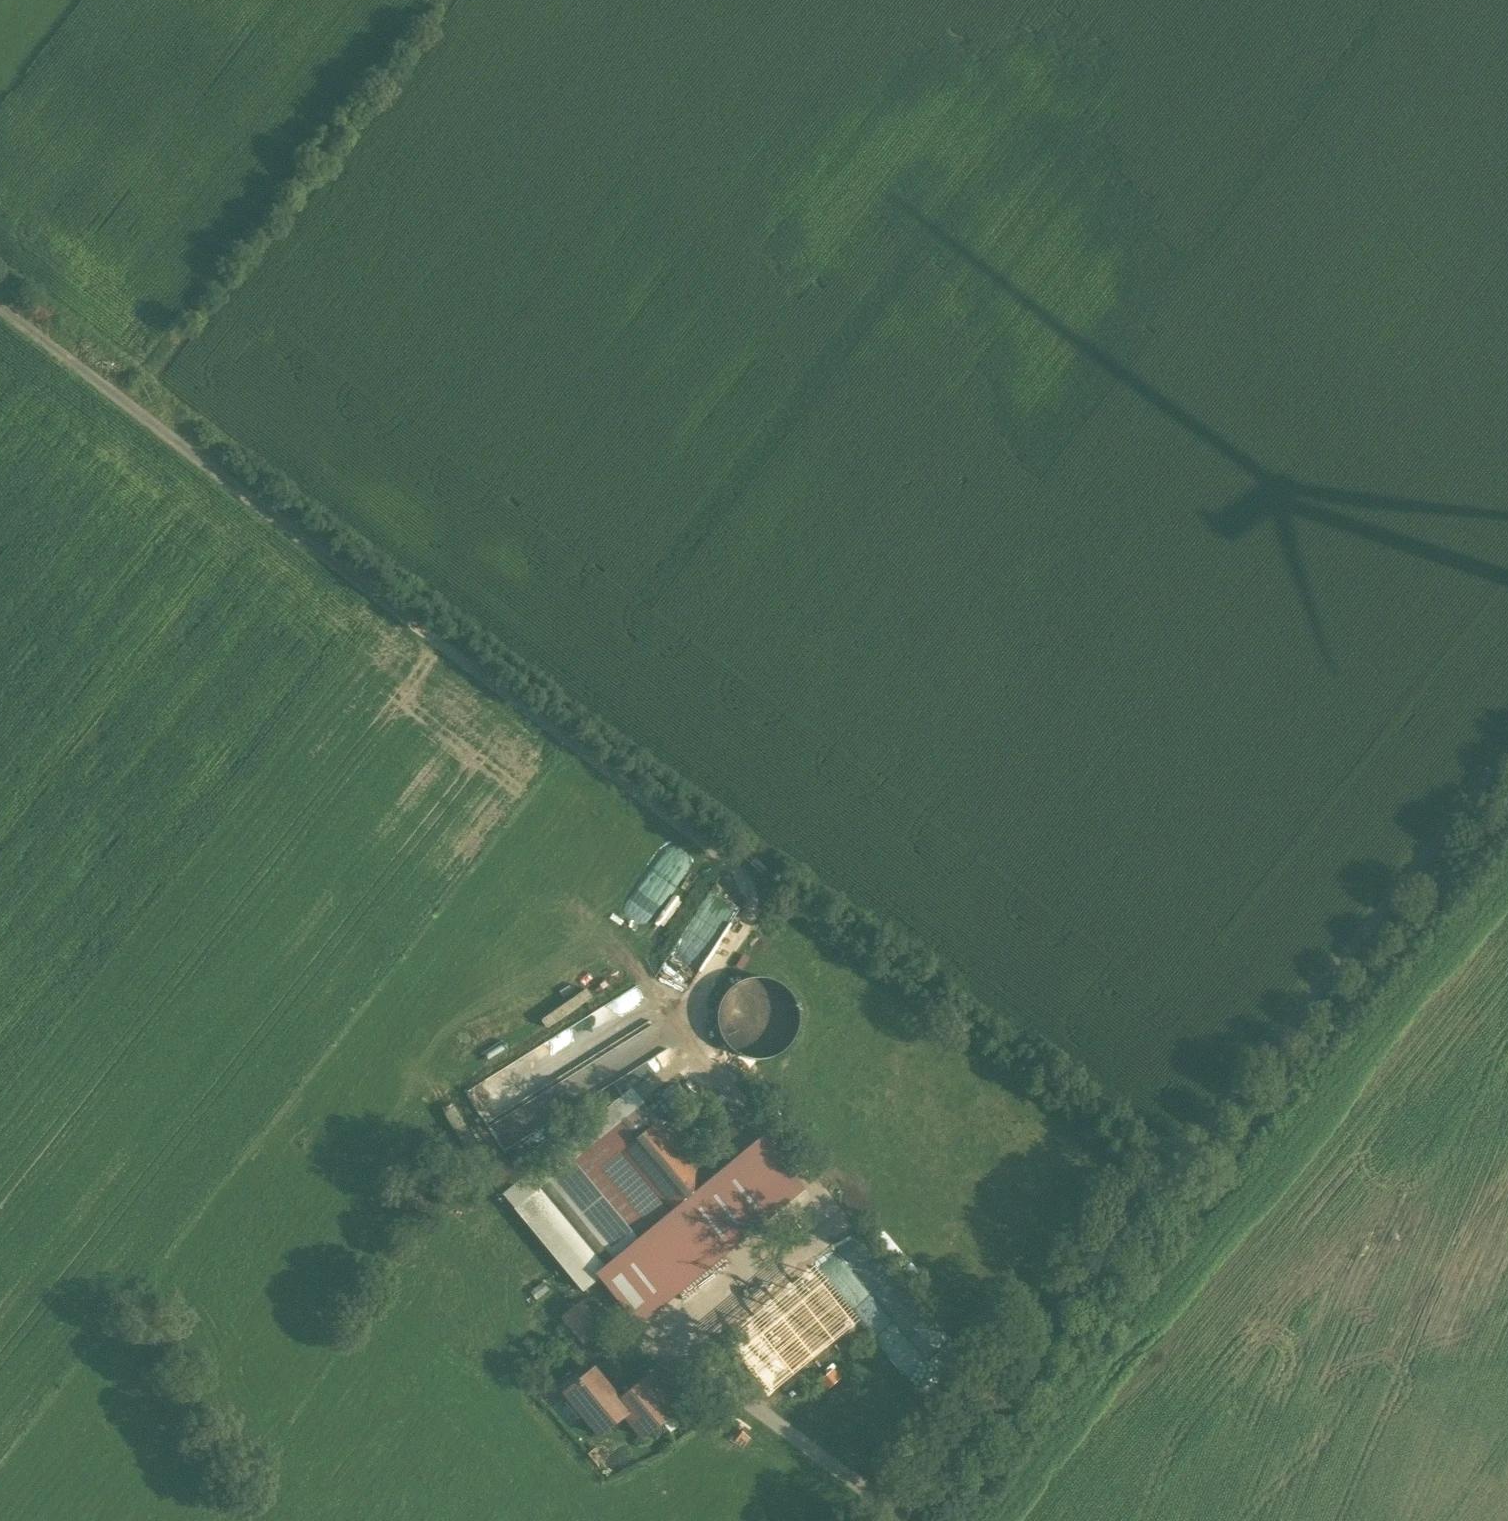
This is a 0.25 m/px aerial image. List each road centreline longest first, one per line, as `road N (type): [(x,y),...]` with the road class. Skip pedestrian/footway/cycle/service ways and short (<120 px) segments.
road 1 (track): [(0,305),(733,866),(756,891),(701,995),(702,1020),(729,1068),(803,1162)]
road 2 (unclassified): [(1507,747),(942,1451),(897,1520)]

